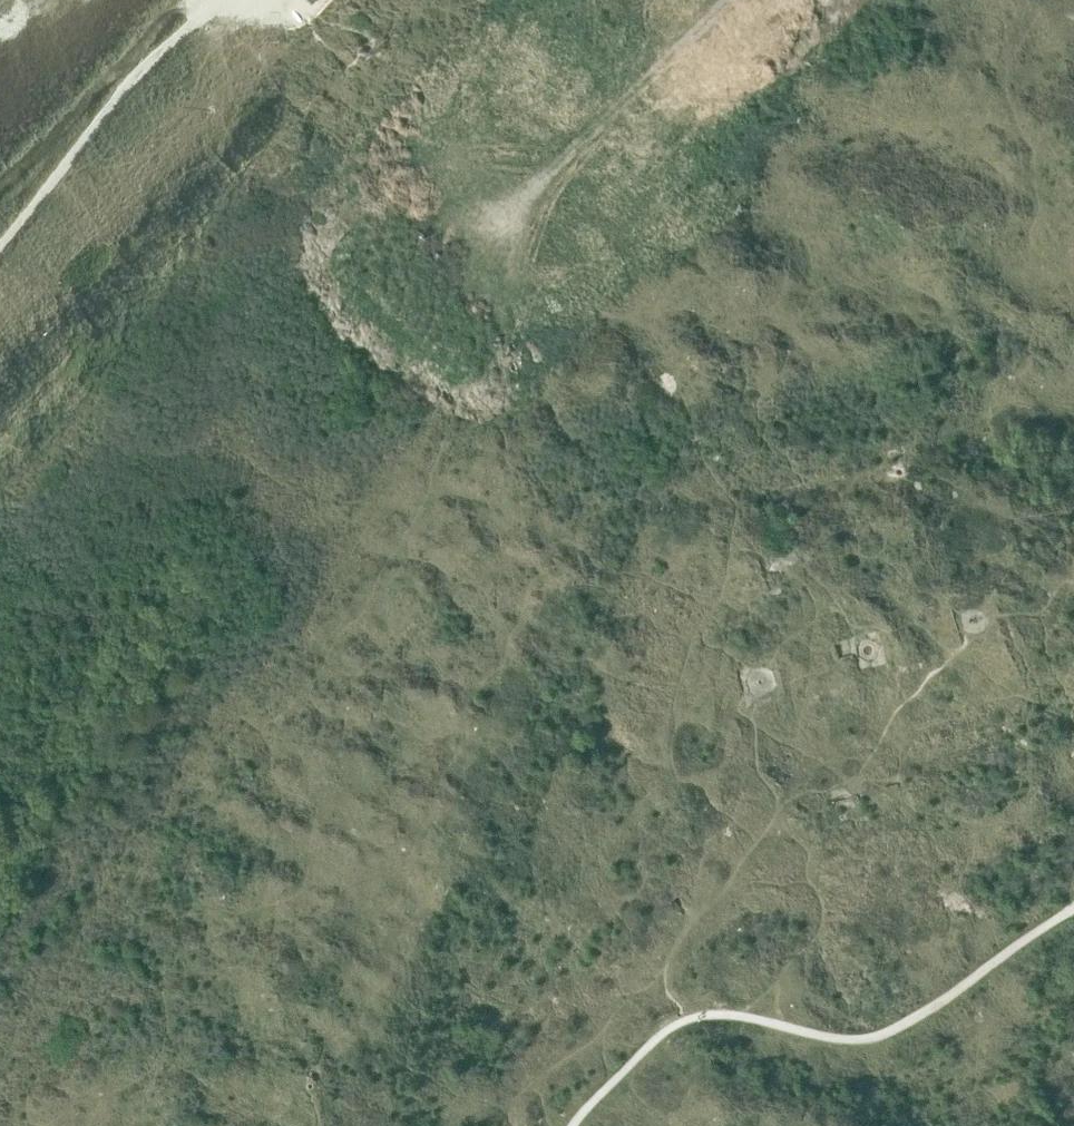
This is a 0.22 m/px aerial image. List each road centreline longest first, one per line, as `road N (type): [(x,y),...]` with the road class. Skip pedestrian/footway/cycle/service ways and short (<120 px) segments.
road 1 (track): [(0,255),(151,55),(208,0)]

